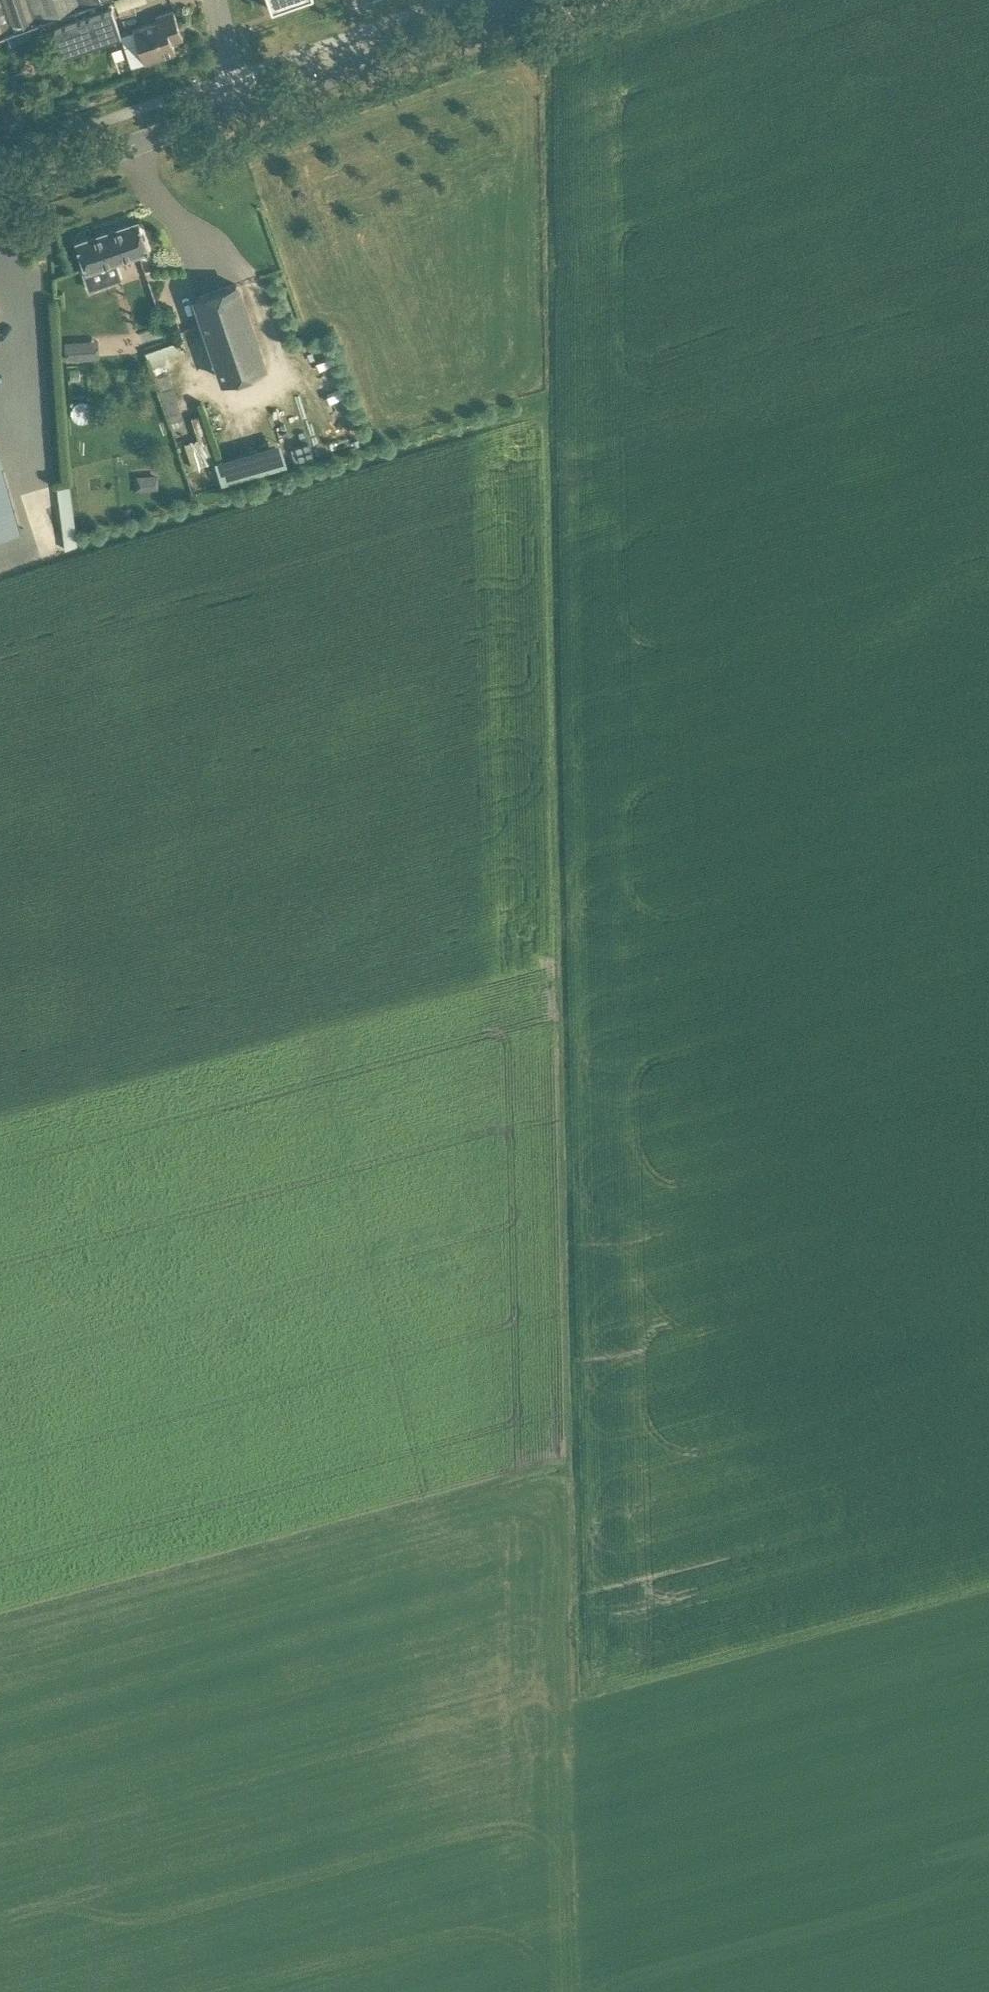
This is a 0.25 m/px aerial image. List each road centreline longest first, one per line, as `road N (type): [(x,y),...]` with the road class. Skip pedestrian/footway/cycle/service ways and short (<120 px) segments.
road 1 (tertiary): [(239,107),(546,0)]
road 2 (tertiary): [(0,190),(239,107)]

